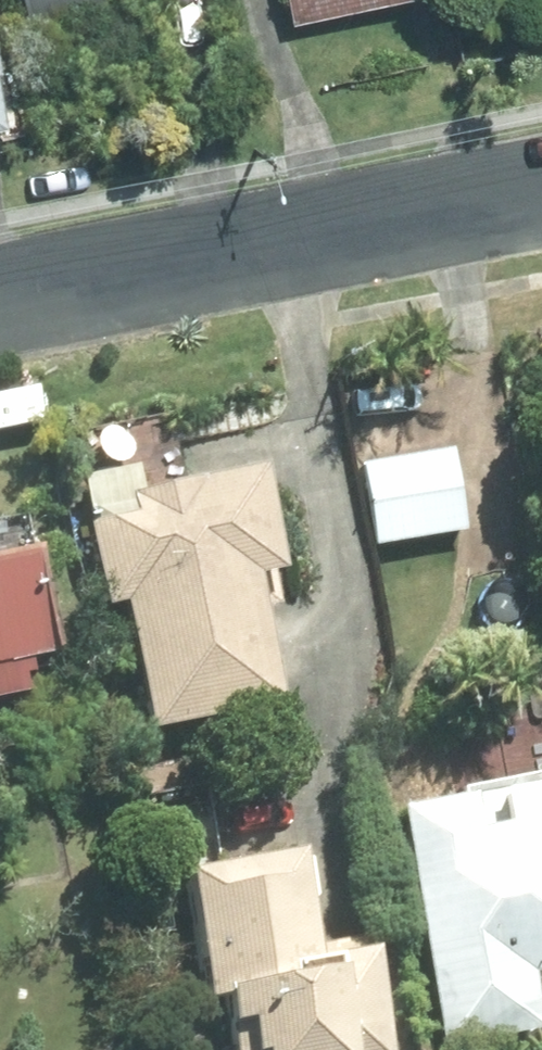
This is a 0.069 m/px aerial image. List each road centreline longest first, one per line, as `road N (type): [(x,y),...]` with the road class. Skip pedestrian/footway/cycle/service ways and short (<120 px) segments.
road 1 (tertiary): [(0,297),(541,190)]

